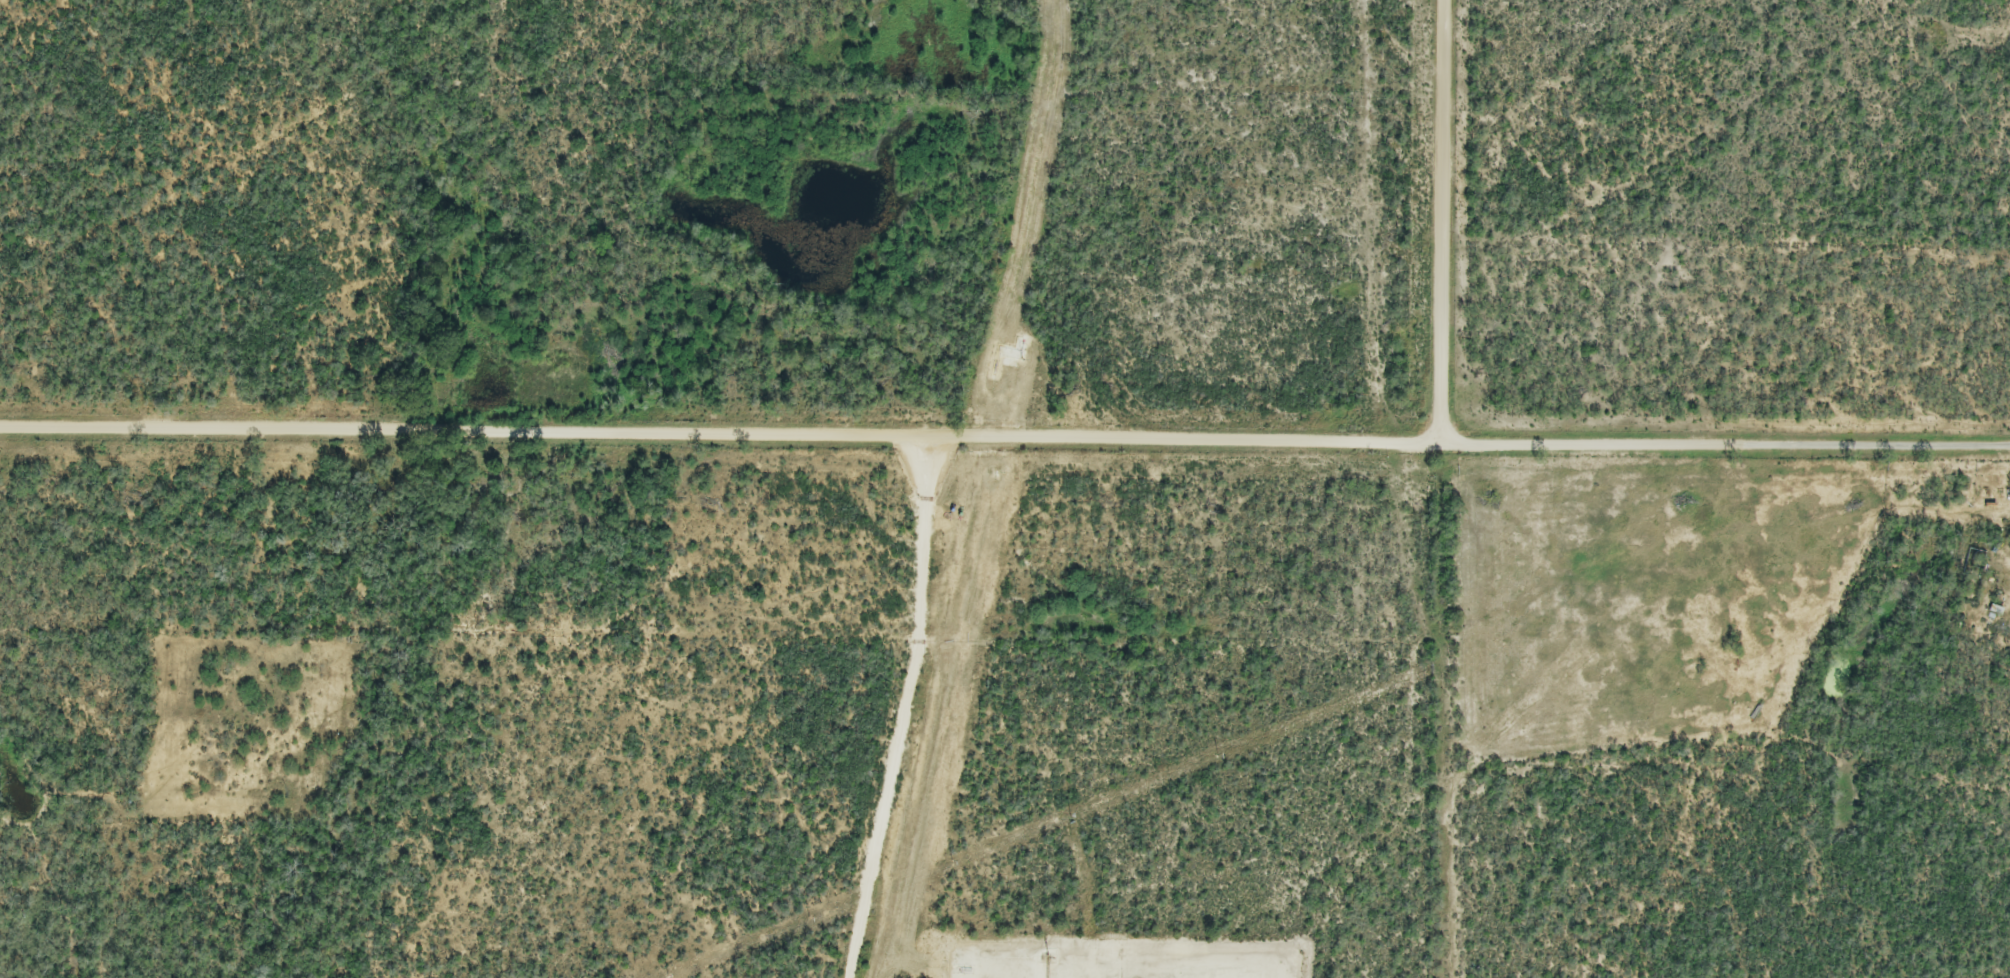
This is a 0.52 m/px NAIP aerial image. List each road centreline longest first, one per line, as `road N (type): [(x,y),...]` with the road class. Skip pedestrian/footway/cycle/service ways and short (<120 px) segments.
road 1 (residential): [(2009,457),(0,434)]
road 2 (residential): [(1438,456),(1440,0)]

